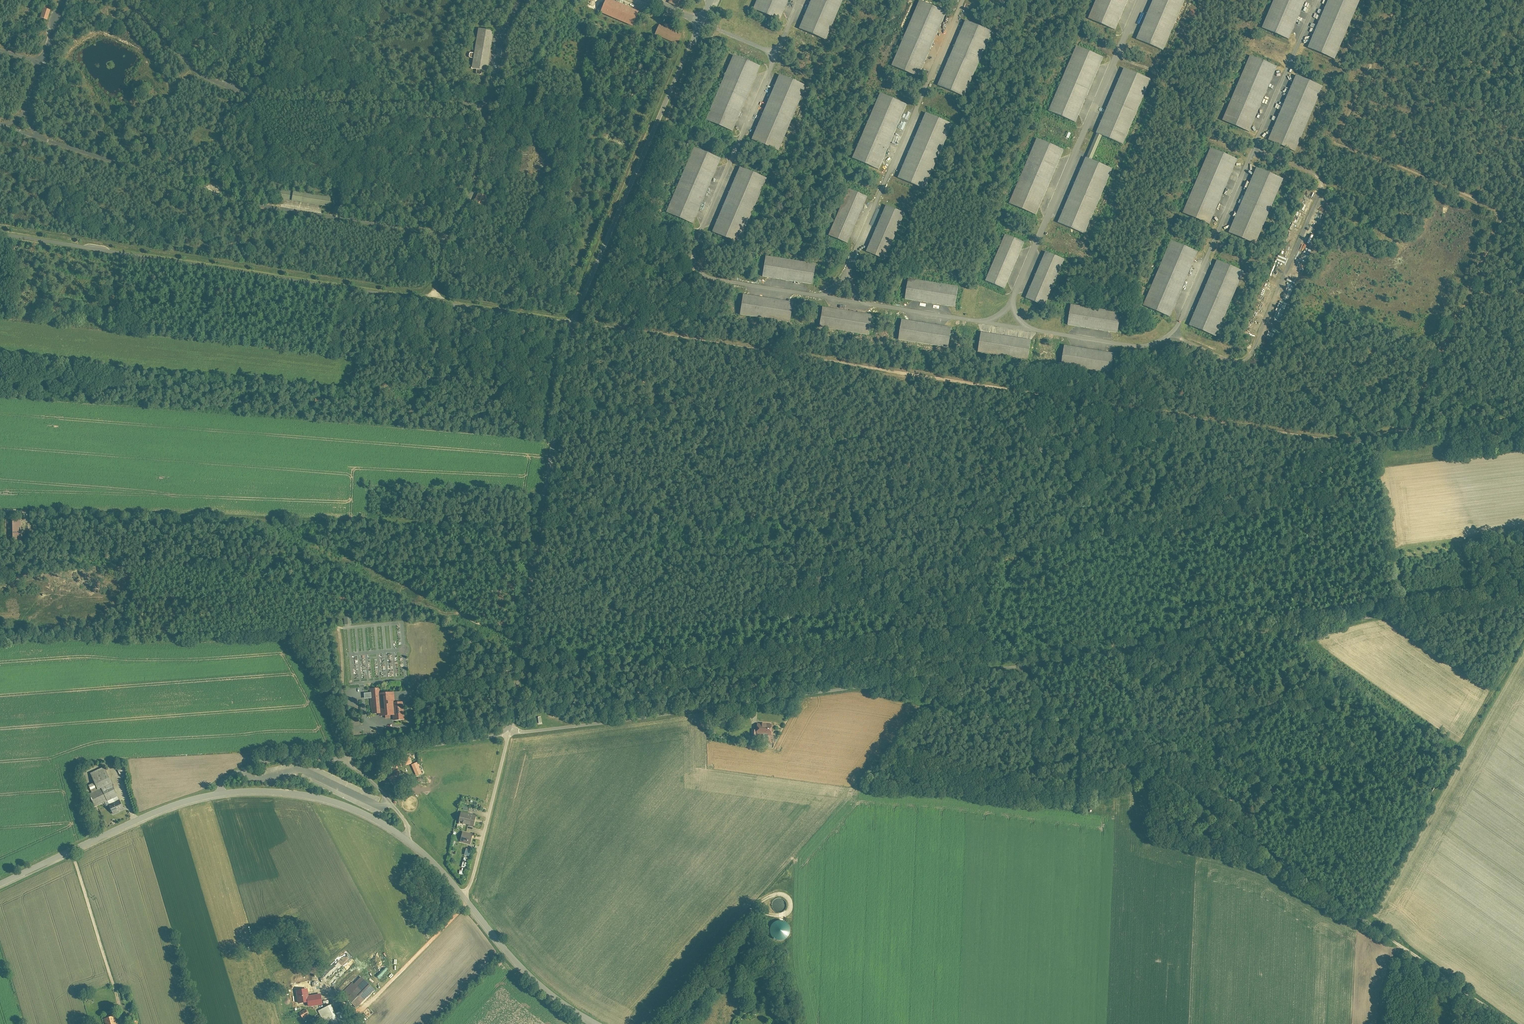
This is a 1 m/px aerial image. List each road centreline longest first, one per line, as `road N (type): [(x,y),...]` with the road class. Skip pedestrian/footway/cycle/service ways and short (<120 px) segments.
road 1 (unclassified): [(510,733),(1523,597)]
road 2 (unclassified): [(572,323),(0,233)]
road 3 (track): [(1014,663),(1364,920)]
road 4 (unclassified): [(572,323),(510,733)]
road 5 (unclassified): [(709,0),(572,323)]
road 6 (track): [(1523,636),(1364,920)]
road 7 (tertiary): [(464,897),(405,838),(360,812),(285,792),(221,794)]
road 8 (tertiary): [(221,794),(162,811),(0,884)]
road 9 (tertiary): [(597,1023),(534,978),(464,897)]
road 10 (unclassified): [(510,733),(464,897)]
road 11 (unclassified): [(348,759),(510,733)]
road 12 (track): [(71,852),(117,998)]
road 13 (residential): [(221,794),(229,776),(262,763),(348,759)]

